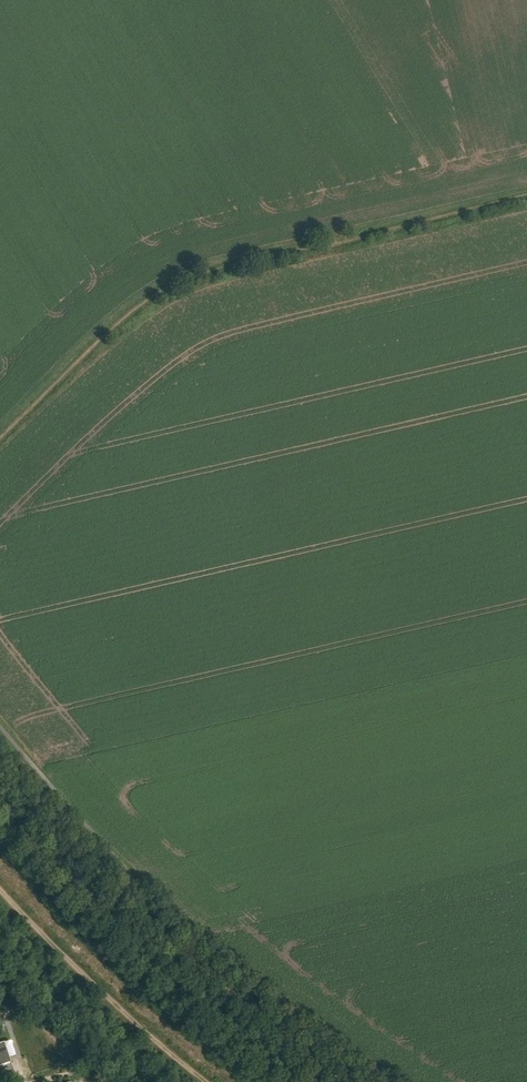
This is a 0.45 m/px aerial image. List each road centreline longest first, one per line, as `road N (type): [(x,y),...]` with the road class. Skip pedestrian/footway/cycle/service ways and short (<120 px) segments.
road 1 (track): [(526,193),(170,286),(143,302),(0,438)]
road 2 (track): [(0,892),(204,1081)]

